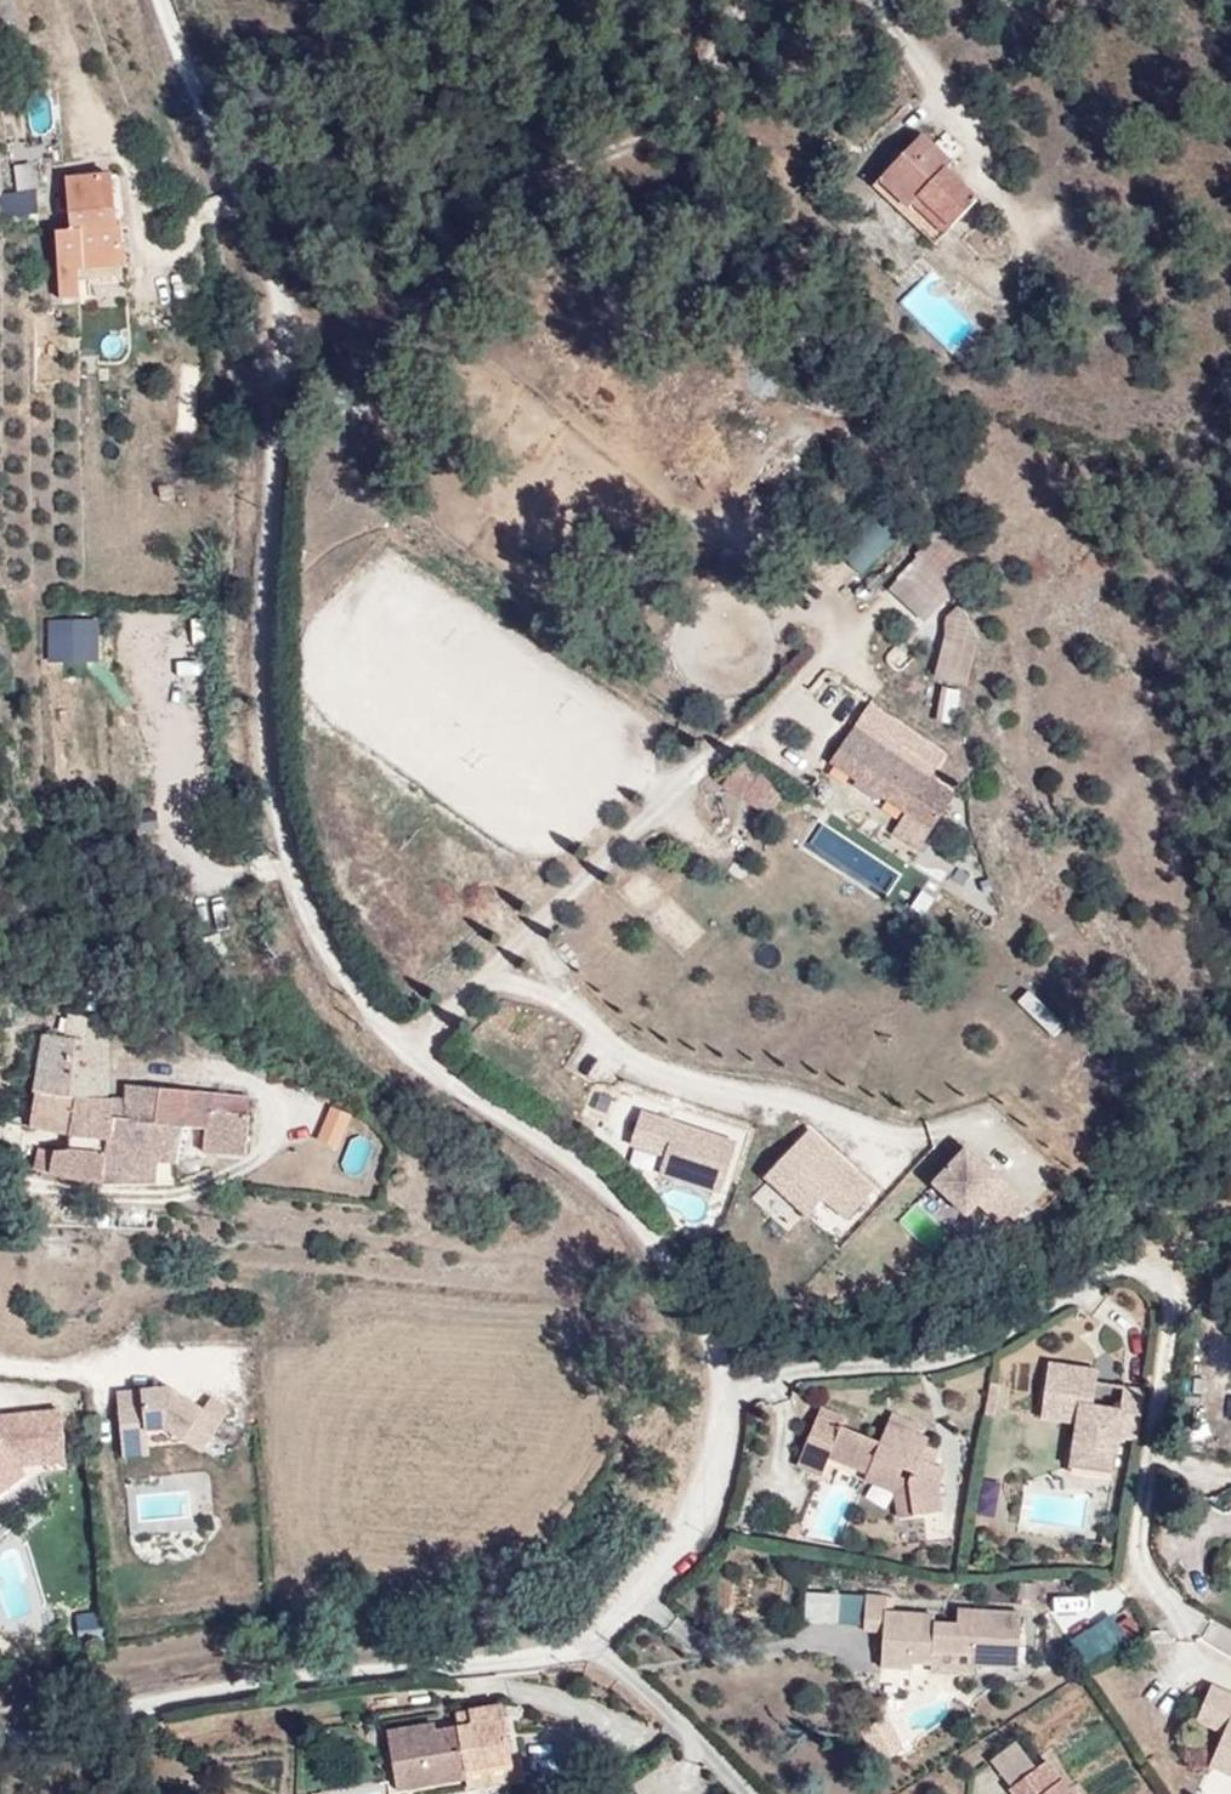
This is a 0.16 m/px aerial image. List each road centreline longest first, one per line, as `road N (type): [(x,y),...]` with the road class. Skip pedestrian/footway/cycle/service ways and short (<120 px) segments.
road 1 (unclassified): [(0,1741),(104,1705),(300,1674),(468,1663),(589,1640),(675,1567),(724,1487),(731,1422),(726,1376),(695,1291),(627,1201),(540,1133),(408,1051),(360,999),(280,829),(264,763),(272,467),(285,341),(275,255),(173,0)]

